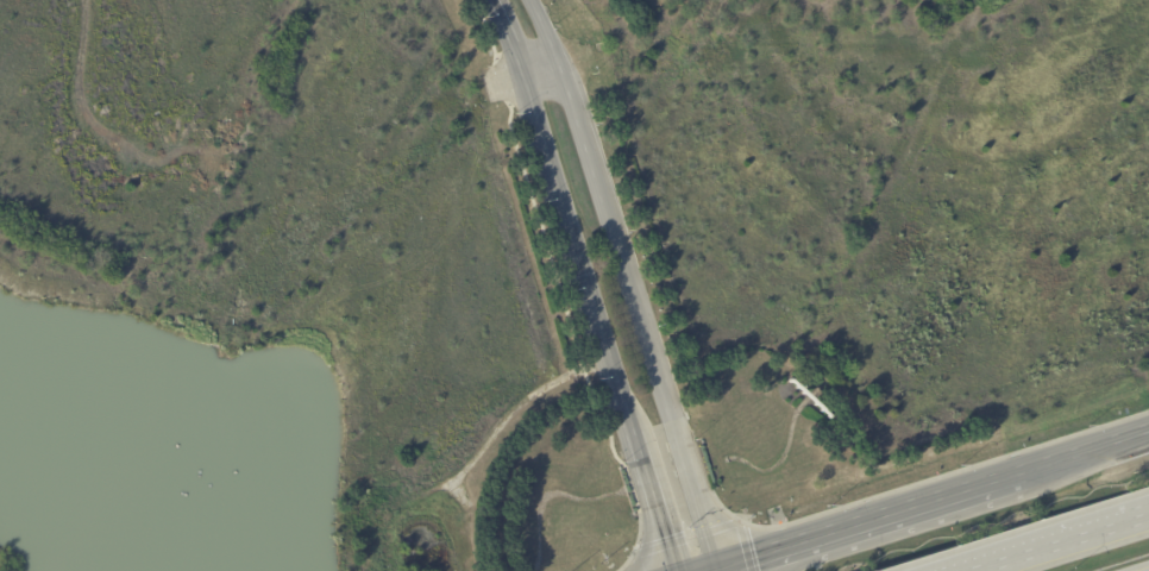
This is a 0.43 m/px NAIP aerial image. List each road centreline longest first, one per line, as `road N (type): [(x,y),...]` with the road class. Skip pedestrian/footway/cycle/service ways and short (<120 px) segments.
road 1 (secondary): [(494,0),(677,570)]
road 2 (secondary): [(718,565),(531,0)]
road 3 (secondary): [(1024,471),(803,540)]
road 4 (motorway): [(1148,515),(971,570)]
road 5 (secondary): [(1148,433),(1024,471)]

